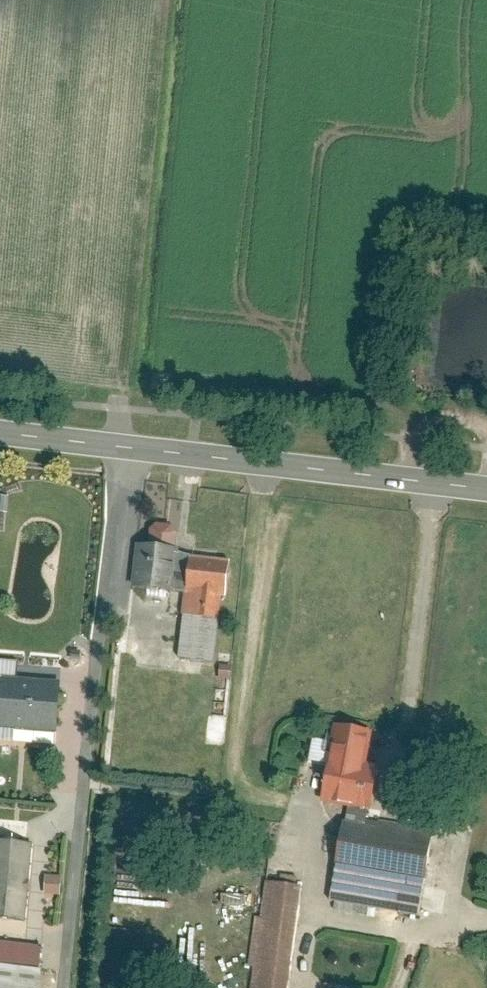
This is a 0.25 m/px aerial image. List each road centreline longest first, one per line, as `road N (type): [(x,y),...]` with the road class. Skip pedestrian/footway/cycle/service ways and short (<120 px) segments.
road 1 (secondary): [(0,433),(486,490)]
road 2 (track): [(486,430),(483,422),(440,416),(417,429),(406,480)]

